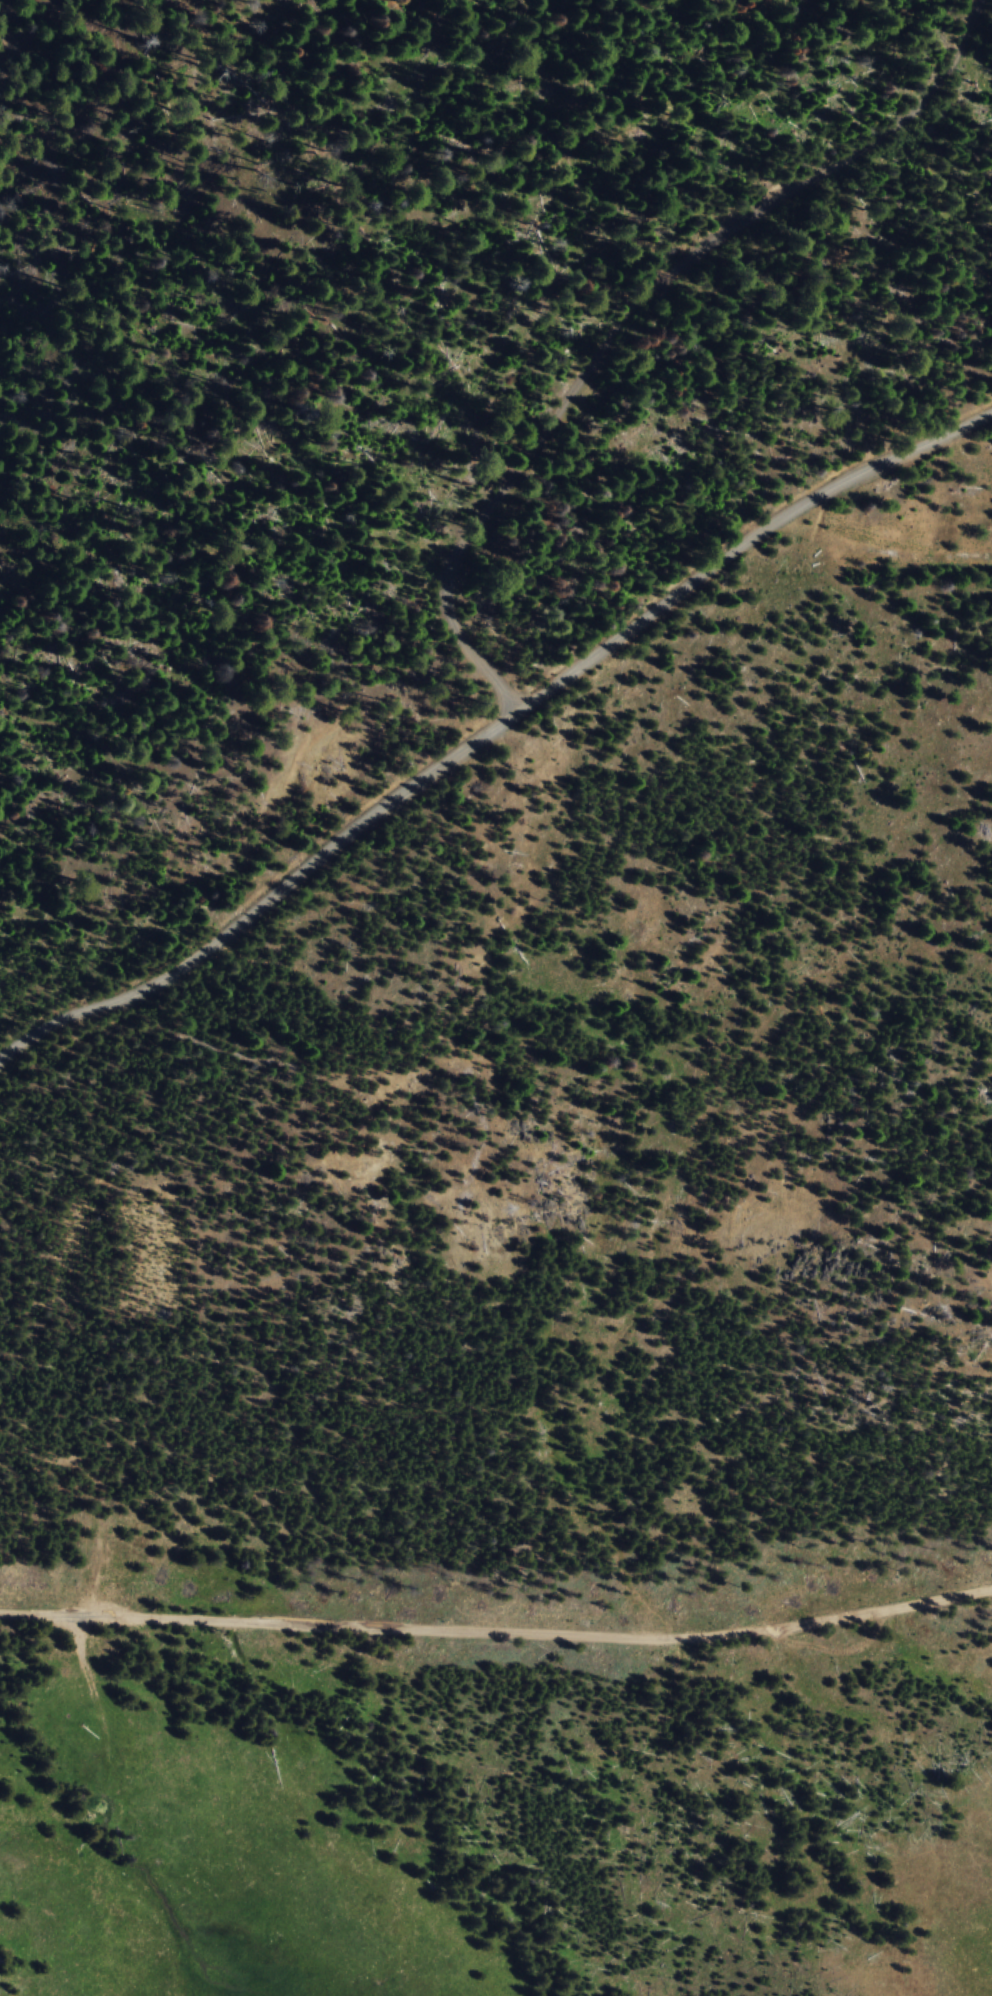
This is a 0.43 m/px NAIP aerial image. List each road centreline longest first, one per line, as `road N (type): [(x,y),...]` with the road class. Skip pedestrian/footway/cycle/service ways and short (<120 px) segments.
road 1 (residential): [(0,1073),(16,1049),(157,988),(520,705),(821,499),(991,421)]
road 2 (track): [(991,1589),(692,1637),(0,1614)]
road 3 (track): [(520,705),(460,628),(460,566),(484,506),(621,316),(685,262),(913,118),(984,0)]

